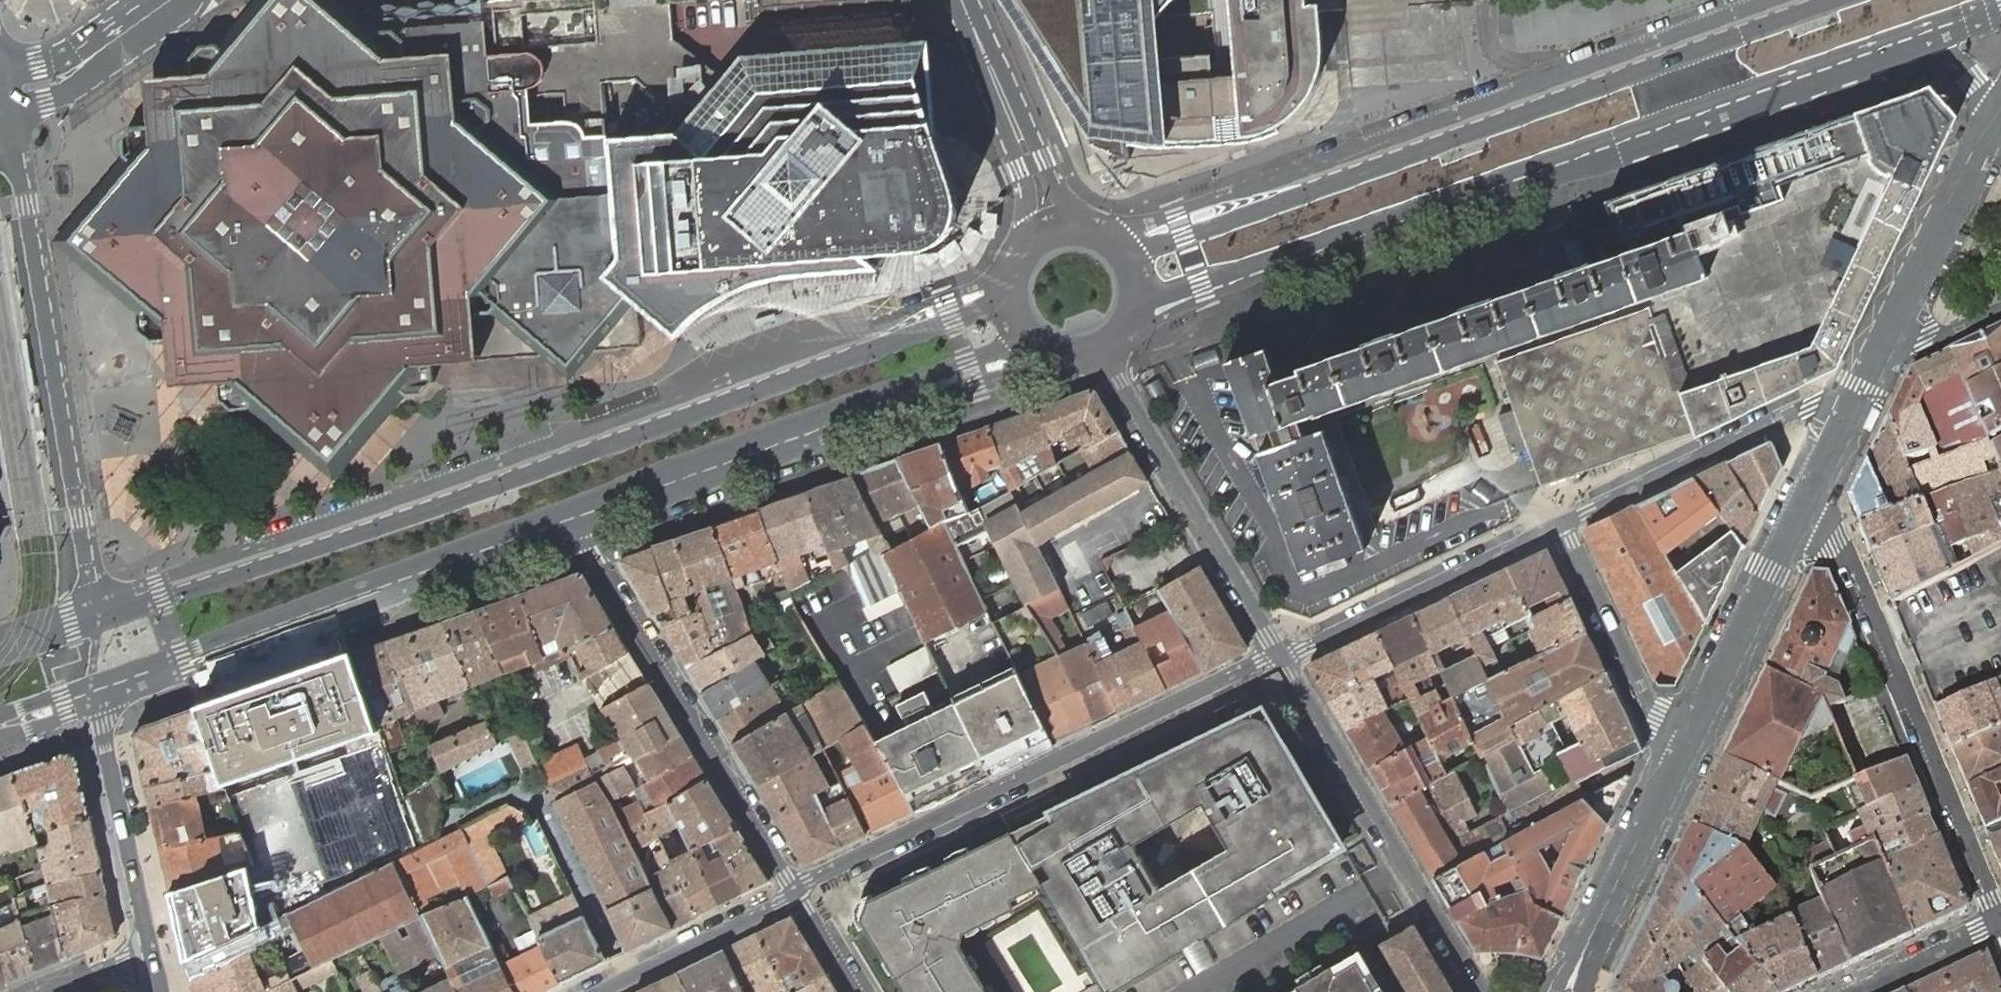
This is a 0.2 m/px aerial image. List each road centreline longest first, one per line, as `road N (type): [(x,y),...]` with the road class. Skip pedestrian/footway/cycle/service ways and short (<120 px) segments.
road 1 (secondary): [(1007,286),(985,308),(953,321),(851,349),(99,614)]
road 2 (secondary): [(1123,329),(1204,293),(1871,53)]
road 3 (secondary): [(1806,0),(1186,235),(1144,246),(1104,236)]
road 4 (residential): [(795,893),(1282,655)]
road 5 (secondary): [(96,690),(577,516)]
road 6 (secondary): [(577,516),(819,430),(967,362),(1041,348)]
road 7 (tertiary): [(16,143),(99,614)]
road 8 (residential): [(2000,920),(1853,564),(1836,535),(1806,520)]
road 9 (residential): [(795,893),(577,516)]
road 10 (tertiary): [(1282,655),(1484,991)]
road 11 (tertiary): [(1092,352),(1282,655)]
road 12 (residential): [(1852,419),(1809,406),(1560,524)]
road 13 (residential): [(1560,524),(1282,655)]
road 14 (tertiary): [(152,950),(96,690)]
road 15 (residential): [(1694,738),(1655,719),(1560,524)]
road 16 (residential): [(1806,520),(1694,738)]
road 17 (residential): [(1694,738),(1588,958)]
road 18 (residential): [(598,991),(795,893)]
road 19 (residential): [(1985,146),(1898,330)]
road 20 (unclassified): [(1871,53),(1955,66),(1973,80),(1985,146)]
road 21 (residential): [(1856,991),(2000,920)]
road 22 (tertiary): [(1009,112),(1025,196),(1018,254)]
road 23 (tertiary): [(1086,229),(1009,112)]
road 24 (secondary): [(1871,53),(2000,5)]
road 25 (tertiary): [(11,111),(46,103),(116,38)]
road 26 (tertiary): [(962,0),(1009,112)]

